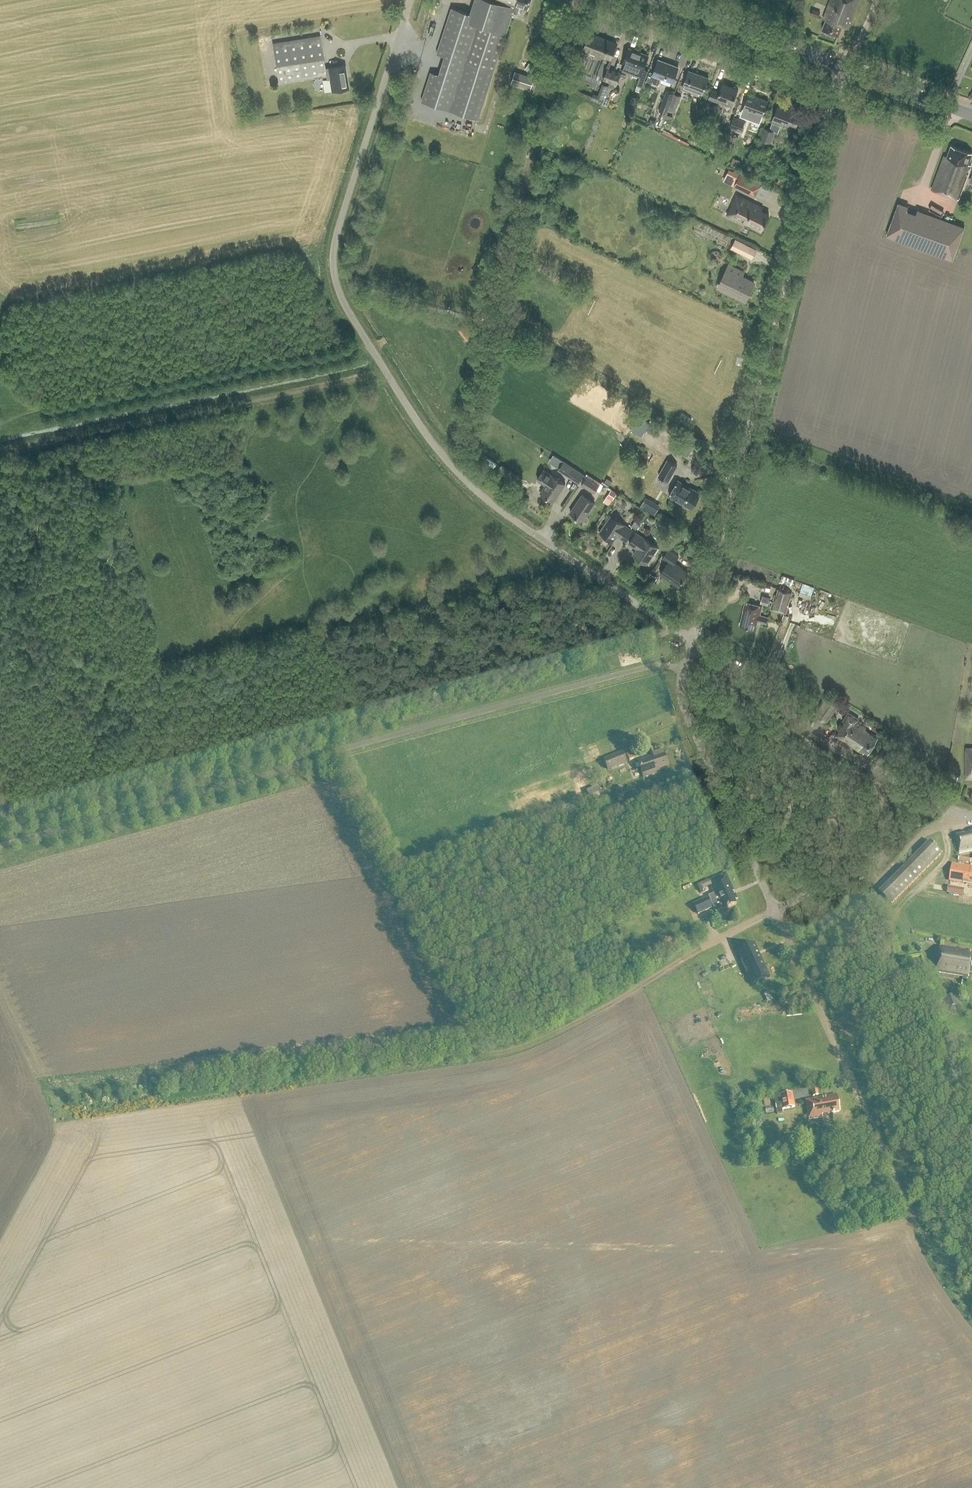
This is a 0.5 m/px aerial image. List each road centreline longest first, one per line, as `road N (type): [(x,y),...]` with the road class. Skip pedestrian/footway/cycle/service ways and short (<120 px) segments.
road 1 (unclassified): [(694,643),(492,503),(449,462),(341,297),(339,231),(410,0)]
road 2 (track): [(701,950),(585,1019),(487,1059),(169,1102)]
road 3 (track): [(832,102),(720,538)]
road 4 (unclassified): [(963,820),(817,737),(694,643)]
road 5 (unclassified): [(776,911),(681,697),(694,643)]
road 6 (unclassified): [(580,0),(578,6),(832,102)]
road 7 (track): [(854,1087),(933,1259),(971,1318)]
road 8 (unclassified): [(776,911),(963,820)]
road 9 (unclassified): [(776,911),(854,1087)]
road 10 (secondary): [(846,66),(670,0)]
road 11 (secondary): [(971,115),(846,66)]

